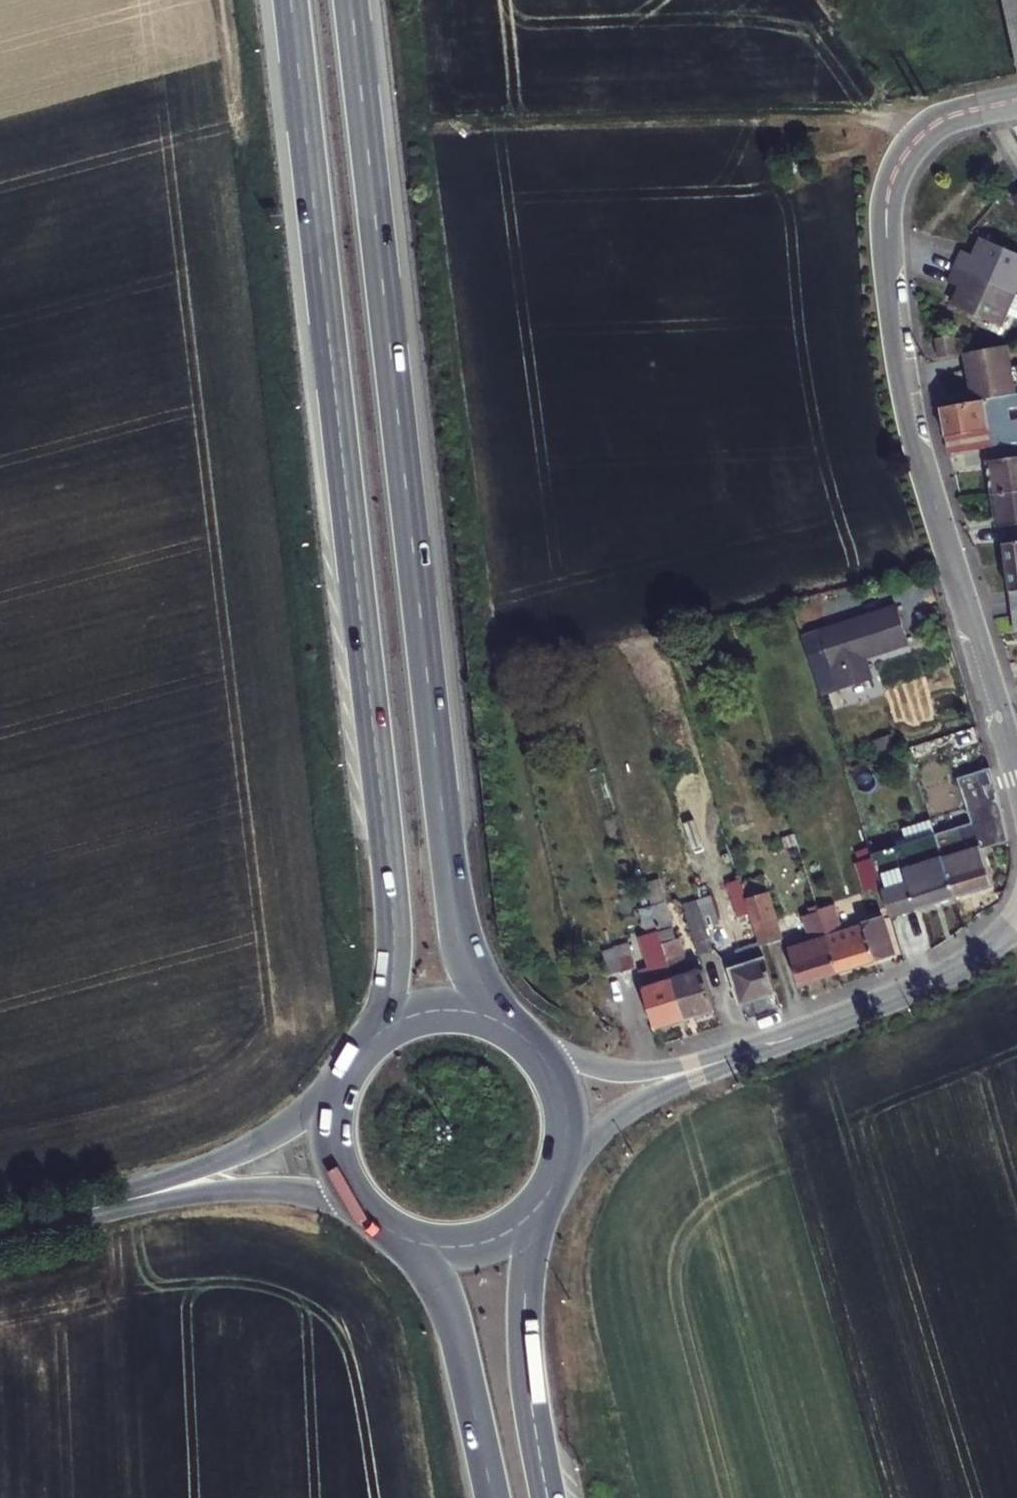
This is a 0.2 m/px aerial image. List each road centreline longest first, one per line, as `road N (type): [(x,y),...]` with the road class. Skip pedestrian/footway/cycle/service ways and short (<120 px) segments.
road 1 (trunk): [(514,1032),(473,973),(454,919),(351,0)]
road 2 (trunk): [(292,0),(392,893),(393,970),(370,1044)]
road 3 (tertiary): [(1016,102),(950,117),(922,135),(896,171),(886,227),(916,444),(1016,782)]
road 4 (tertiary): [(1016,924),(946,976),(733,1058)]
road 5 (trunk): [(549,1497),(526,1327),(544,1198)]
road 6 (trunk): [(396,1233),(445,1300),(492,1497)]
road 7 (tertiary): [(102,1206),(277,1189),(328,1198),(376,1220)]
road 8 (tertiary): [(344,1079),(303,1118),(244,1152),(102,1206)]
road 9 (tertiary): [(550,1188),(628,1114),(733,1058)]
road 10 (tertiary): [(733,1058),(636,1074),(582,1064),(524,1039)]
road 11 (trunk): [(396,1233),(441,1245),(476,1243),(519,1223),(544,1198)]
road 12 (trunk): [(550,1188),(565,1144),(565,1109),(547,1065),(524,1039)]
road 13 (trunk): [(514,1032),(484,1018),(440,1013),(398,1025),(370,1044)]
road 14 (trunk): [(344,1079),(333,1122),(336,1155),(348,1186),(376,1220)]

